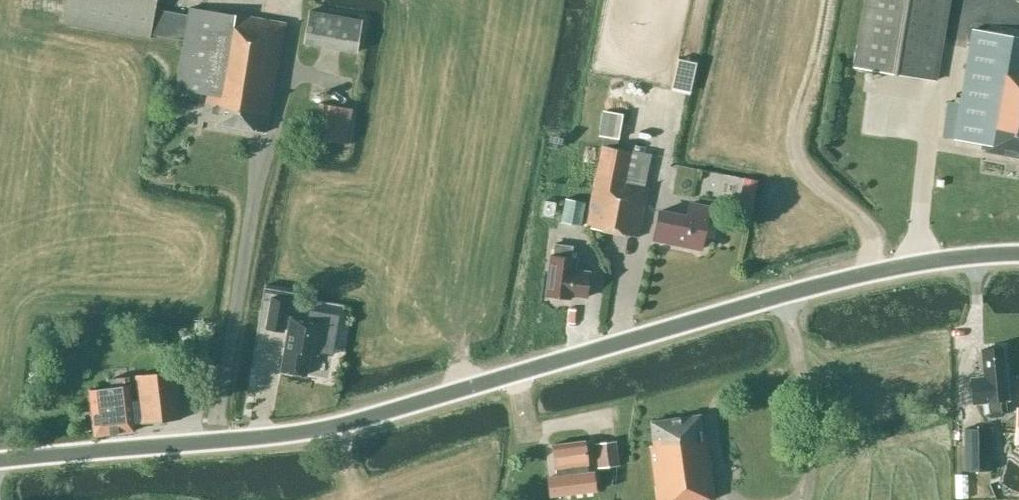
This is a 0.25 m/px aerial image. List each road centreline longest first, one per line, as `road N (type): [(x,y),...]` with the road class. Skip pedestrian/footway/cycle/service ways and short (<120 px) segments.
road 1 (unclassified): [(0,465),(293,435),(890,268),(1018,255)]

